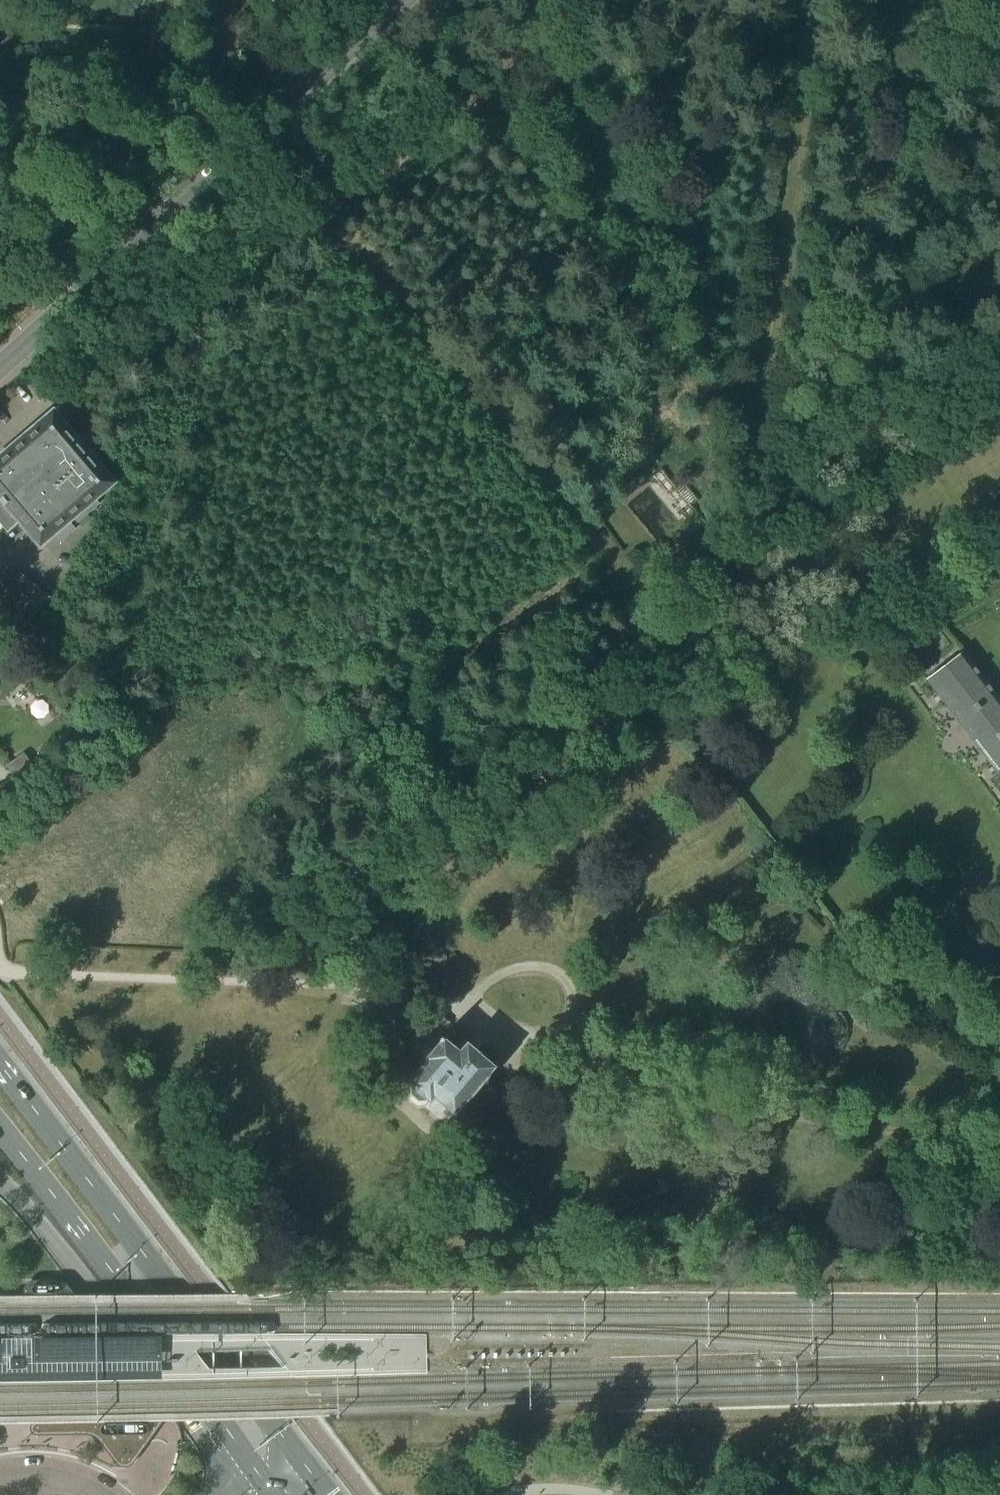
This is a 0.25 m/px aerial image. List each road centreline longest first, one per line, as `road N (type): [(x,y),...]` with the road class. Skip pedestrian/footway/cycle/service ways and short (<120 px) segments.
road 1 (tertiary): [(0,377),(410,0)]
road 2 (primary): [(311,1479),(0,1065)]
road 3 (primary): [(0,1129),(273,1494)]

